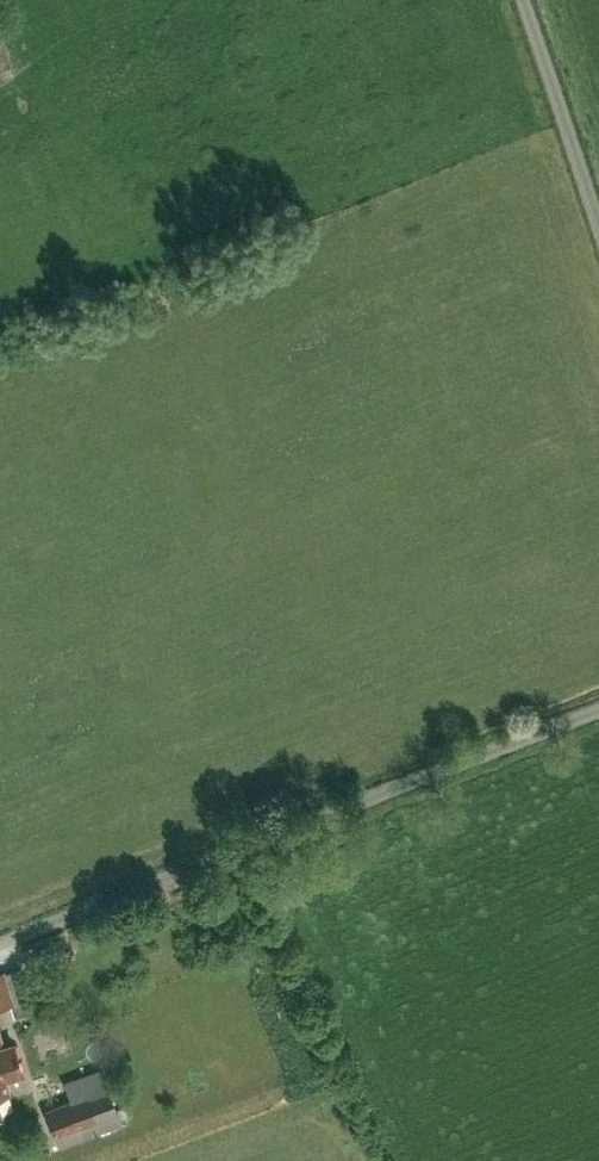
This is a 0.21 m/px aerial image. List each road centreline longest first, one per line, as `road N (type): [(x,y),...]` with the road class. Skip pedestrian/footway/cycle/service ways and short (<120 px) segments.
road 1 (unclassified): [(0,949),(598,711)]
road 2 (unclassified): [(598,227),(522,0)]

